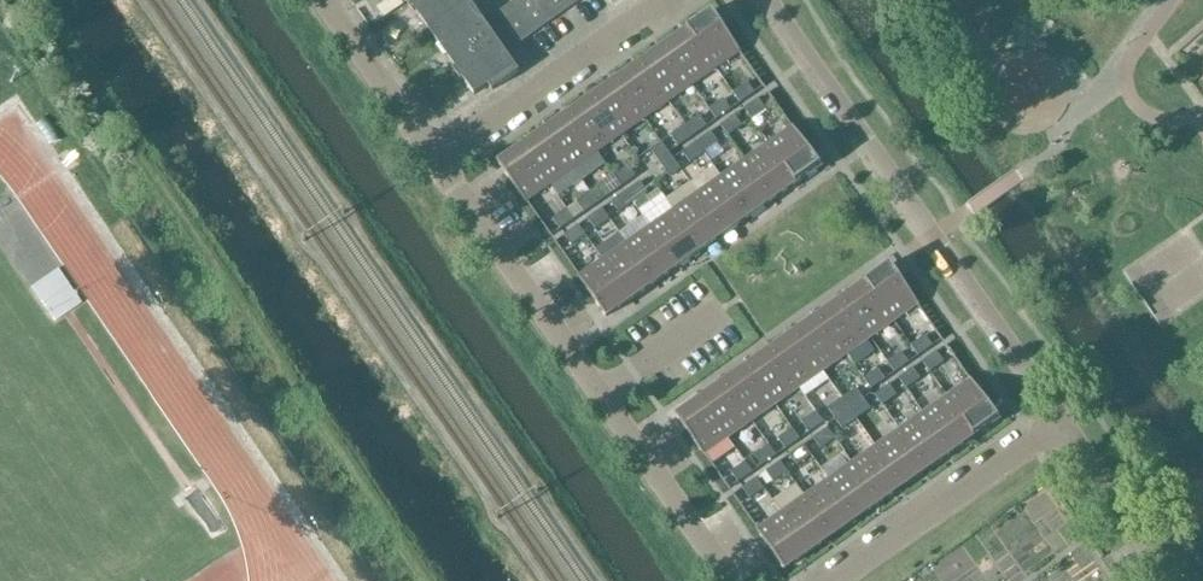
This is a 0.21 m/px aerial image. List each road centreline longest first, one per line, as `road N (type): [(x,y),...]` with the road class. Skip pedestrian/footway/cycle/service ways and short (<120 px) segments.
road 1 (residential): [(1064,424),(764,0)]
road 2 (residential): [(735,580),(438,155)]
road 3 (residential): [(845,580),(1064,424)]
road 4 (residential): [(438,155),(654,0)]
road 5 (residential): [(1173,580),(1064,424)]
road 6 (residential): [(438,155),(329,0)]

